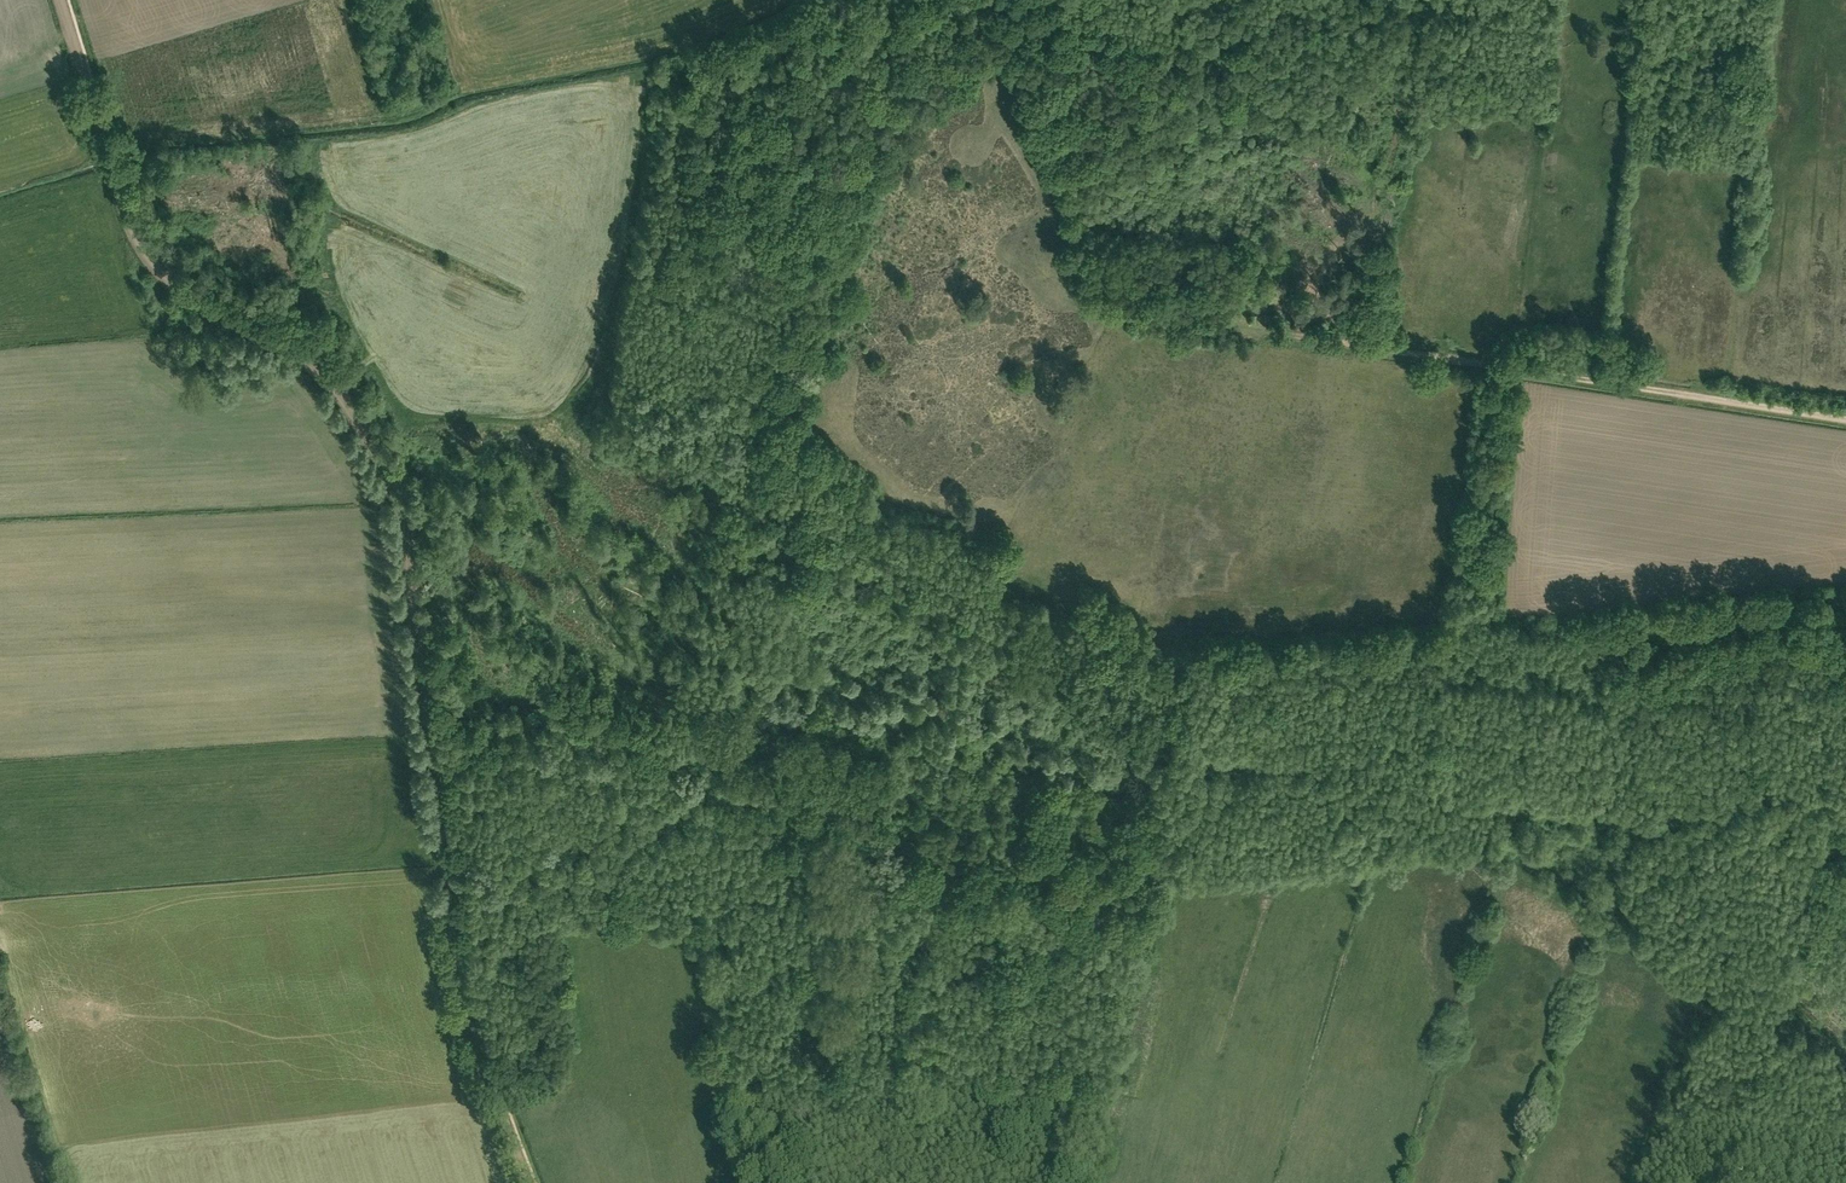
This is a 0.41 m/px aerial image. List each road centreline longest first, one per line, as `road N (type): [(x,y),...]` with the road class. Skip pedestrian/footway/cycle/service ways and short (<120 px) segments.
road 1 (track): [(61,0),(124,207),(151,260),(177,285),(319,363),(402,486),(459,968),(527,1182)]
road 2 (track): [(1845,420),(1084,303)]

